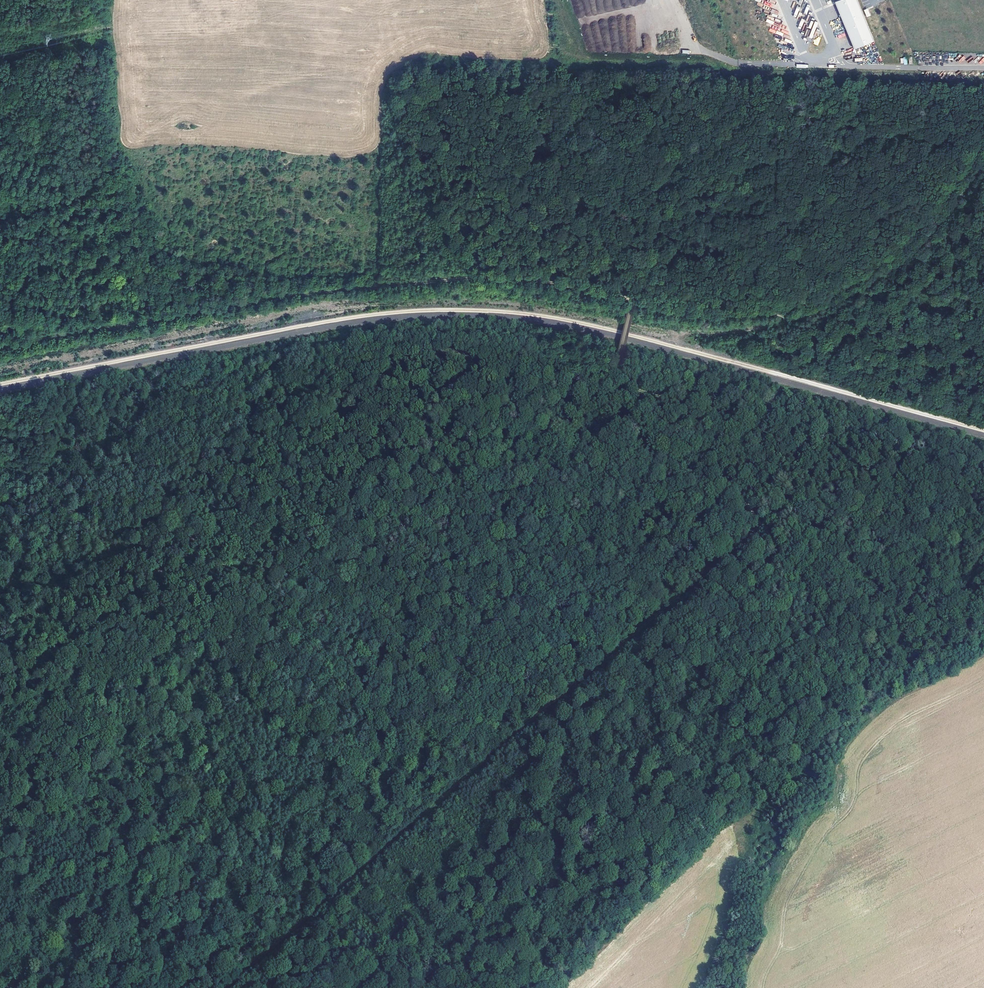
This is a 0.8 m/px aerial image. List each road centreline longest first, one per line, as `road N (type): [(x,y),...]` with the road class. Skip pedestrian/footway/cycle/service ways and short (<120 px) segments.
road 1 (track): [(228,987),(763,526),(717,473),(688,416),(669,398),(621,378),(633,302),(582,288),(484,275),(419,280),(267,297),(0,346)]
road 2 (track): [(983,161),(936,226),(859,291),(800,320),(667,344)]
road 3 (track): [(685,335),(782,316),(682,315),(633,302)]

